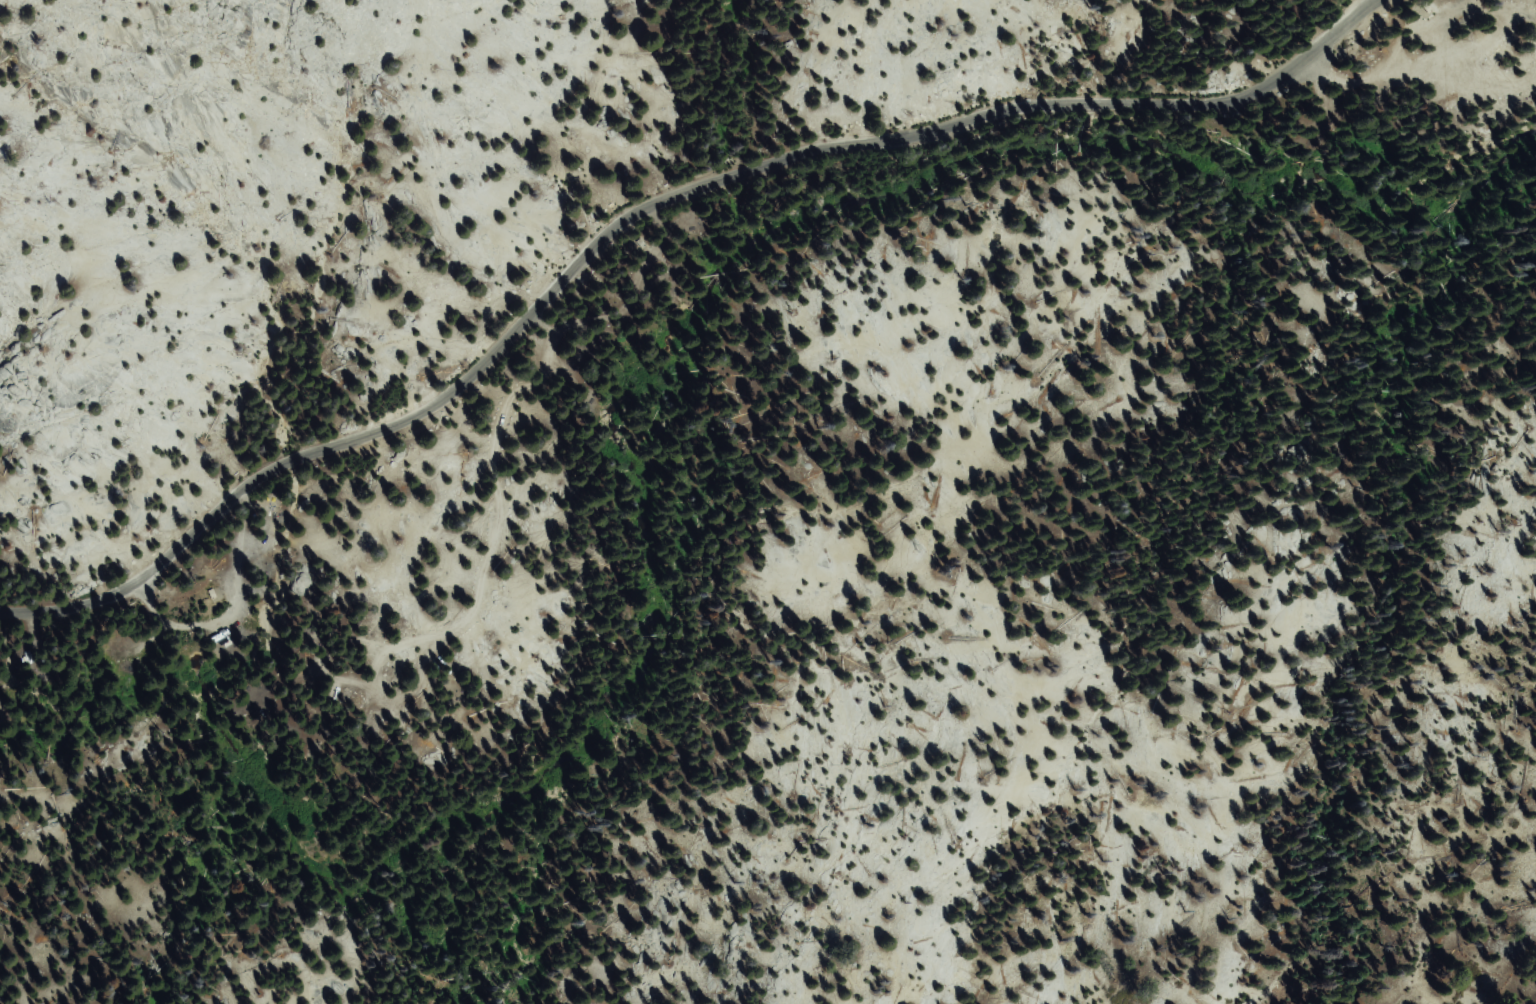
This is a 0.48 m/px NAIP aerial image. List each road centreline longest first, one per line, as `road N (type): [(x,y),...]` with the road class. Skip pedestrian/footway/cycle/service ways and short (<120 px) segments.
road 1 (residential): [(1374,0),(1305,63),(1227,102),(1012,106),(945,128),(797,154),(673,195),(638,213),(426,414),(304,454),(252,482),(138,582),(78,604),(0,611)]
road 2 (track): [(138,582),(169,621),(218,623),(240,609),(252,482)]
road 3 (track): [(1535,76),(1482,79),(1305,63)]

